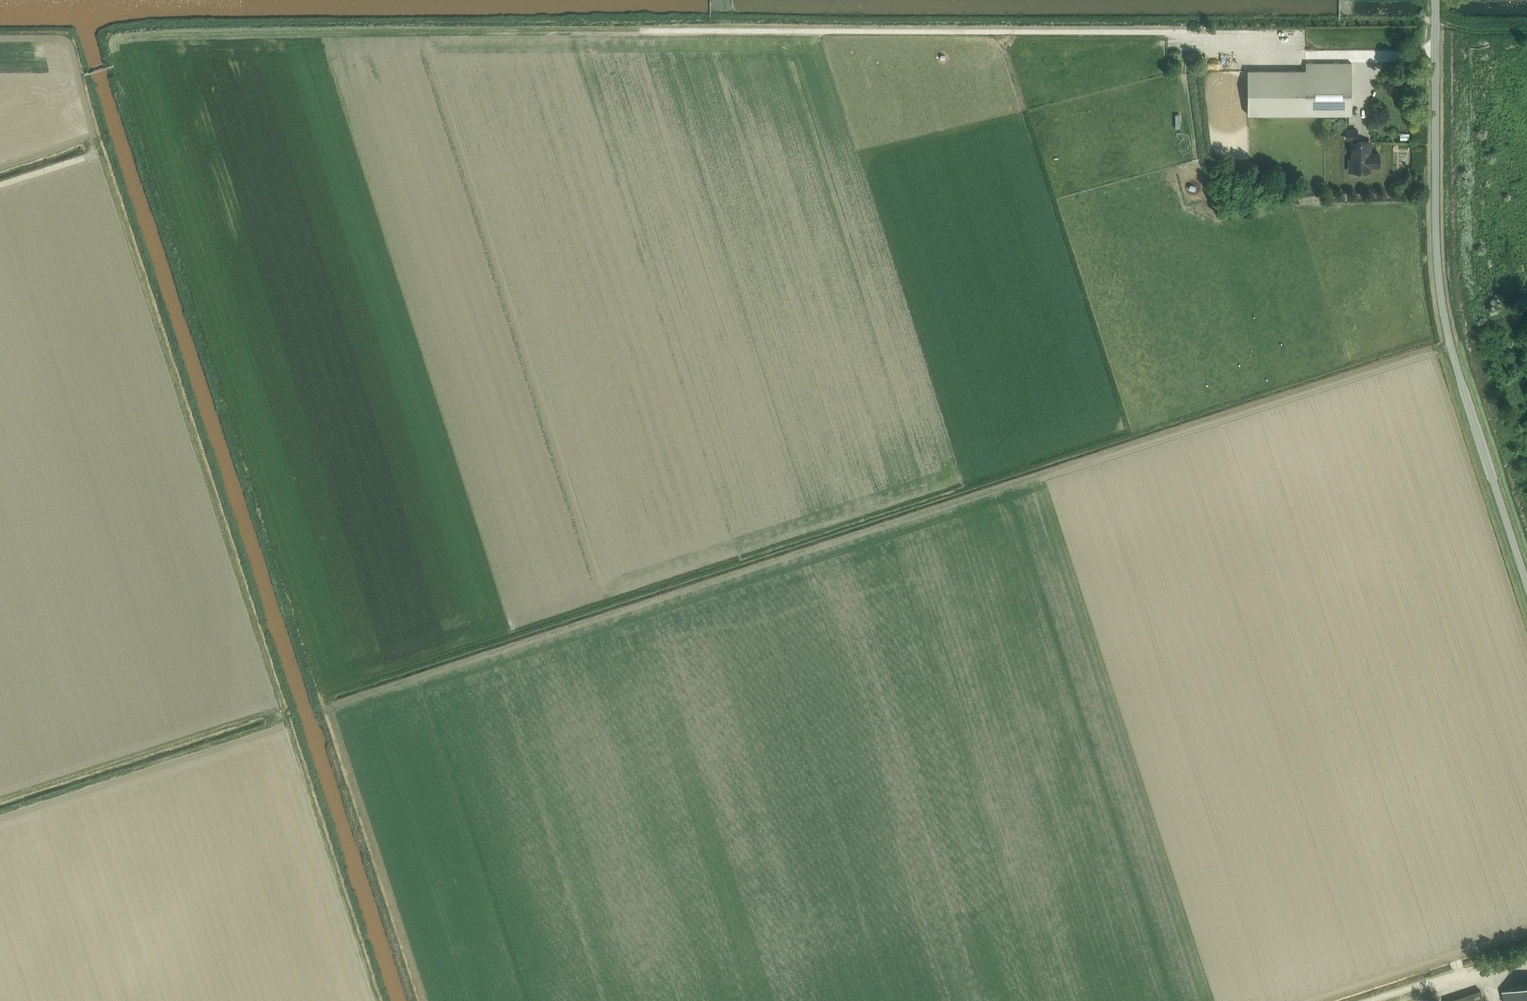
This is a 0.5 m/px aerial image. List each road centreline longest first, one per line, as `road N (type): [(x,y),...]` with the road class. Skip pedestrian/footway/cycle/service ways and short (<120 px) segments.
road 1 (unclassified): [(1526,586),(1442,302),(1435,0)]

